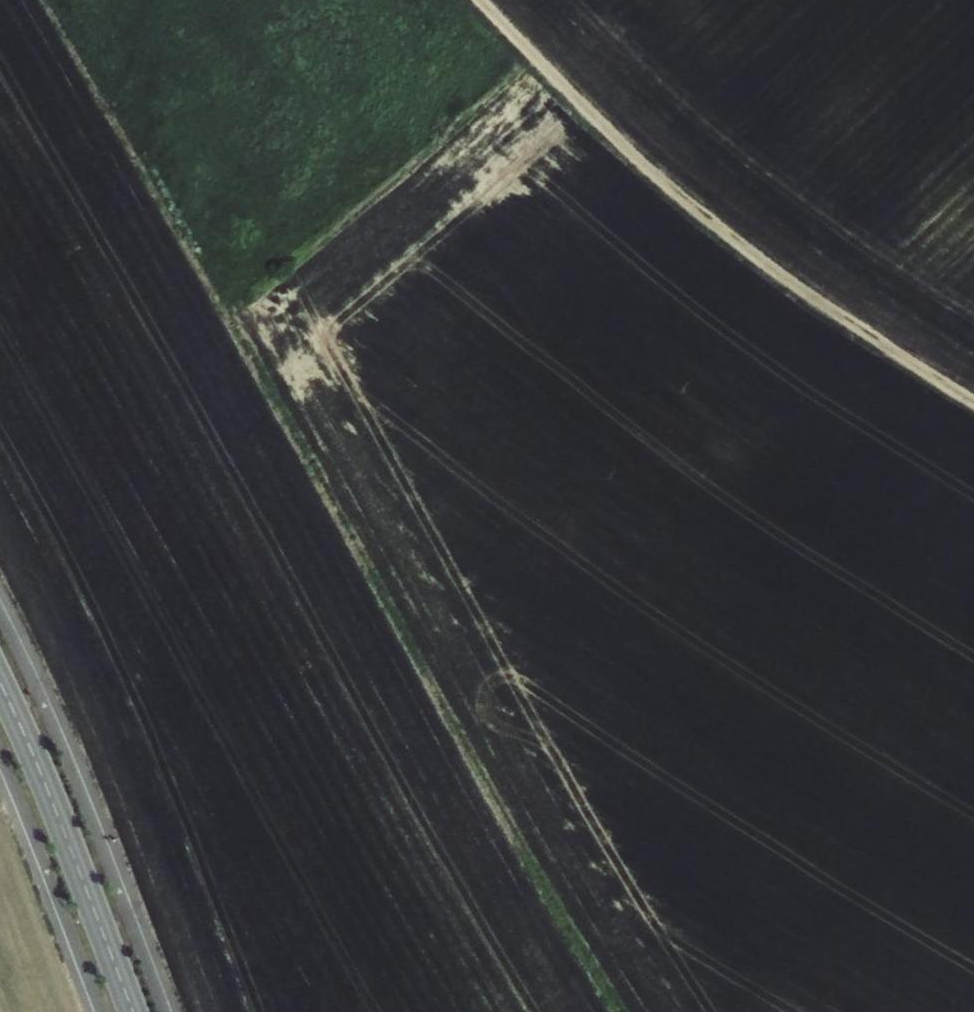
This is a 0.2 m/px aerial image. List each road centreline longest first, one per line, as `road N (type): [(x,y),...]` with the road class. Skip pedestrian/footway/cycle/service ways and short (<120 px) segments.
road 1 (track): [(483,0),(615,138),(719,231),(973,399)]
road 2 (secondary): [(132,1011),(0,684)]

